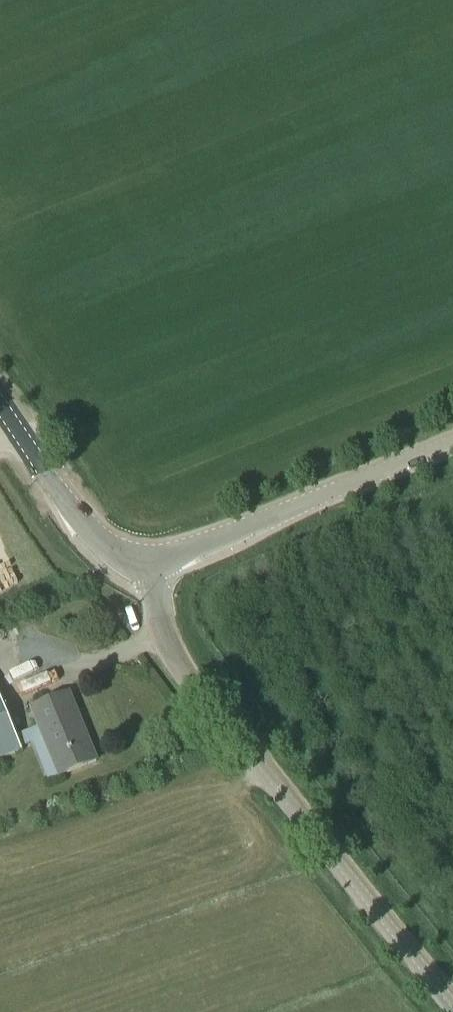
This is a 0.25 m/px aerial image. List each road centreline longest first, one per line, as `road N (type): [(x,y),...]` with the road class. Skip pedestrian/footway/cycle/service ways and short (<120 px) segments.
road 1 (tertiary): [(452,1003),(184,675),(163,640),(152,561)]
road 2 (secondary): [(152,561),(452,445)]
road 3 (secondary): [(152,561),(117,556),(100,544),(0,397)]

